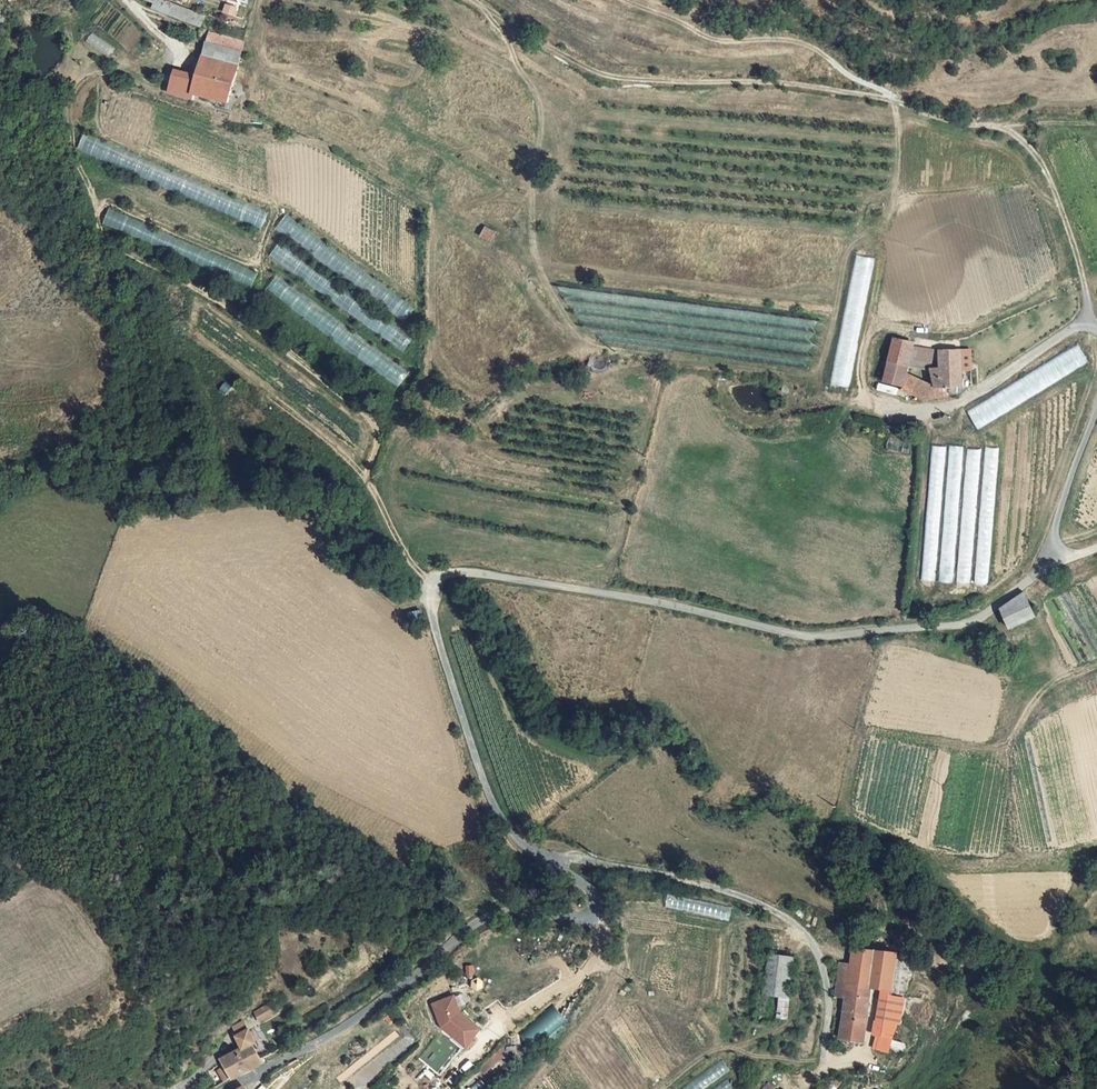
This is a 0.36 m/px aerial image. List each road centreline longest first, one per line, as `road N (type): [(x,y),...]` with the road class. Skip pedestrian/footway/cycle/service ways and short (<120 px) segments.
road 1 (unclassified): [(234,1088),(351,1029),(490,919),(510,912),(599,917),(595,891),(515,840),(497,817),(445,666),(434,581),(477,573),(812,639),(848,637),(964,624),(1096,550)]
road 2 (track): [(472,0),(562,57),(619,77),(873,95),(958,125),(1096,126)]
road 3 (track): [(892,101),(813,46),(715,41),(685,22),(614,0)]
road 4 (track): [(1077,327),(1090,315),(1082,267),(1045,175),(1007,127)]

